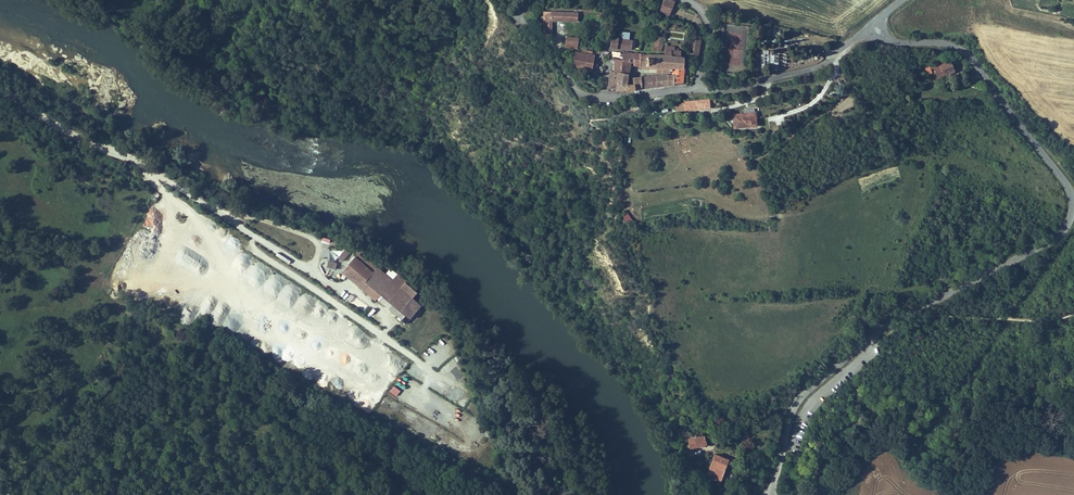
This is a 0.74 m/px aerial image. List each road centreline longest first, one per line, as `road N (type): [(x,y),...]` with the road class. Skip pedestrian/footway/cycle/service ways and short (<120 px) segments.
road 1 (tertiary): [(904,43),(948,44),(971,58),(1066,184),(1071,217),(1048,244),(883,325),(813,387),(791,416),(772,494)]
road 2 (unclassified): [(0,93),(208,204)]
road 3 (track): [(1073,313),(1028,321),(927,317),(872,335)]
road 4 (unclassified): [(866,29),(814,68),(744,87),(697,89)]

